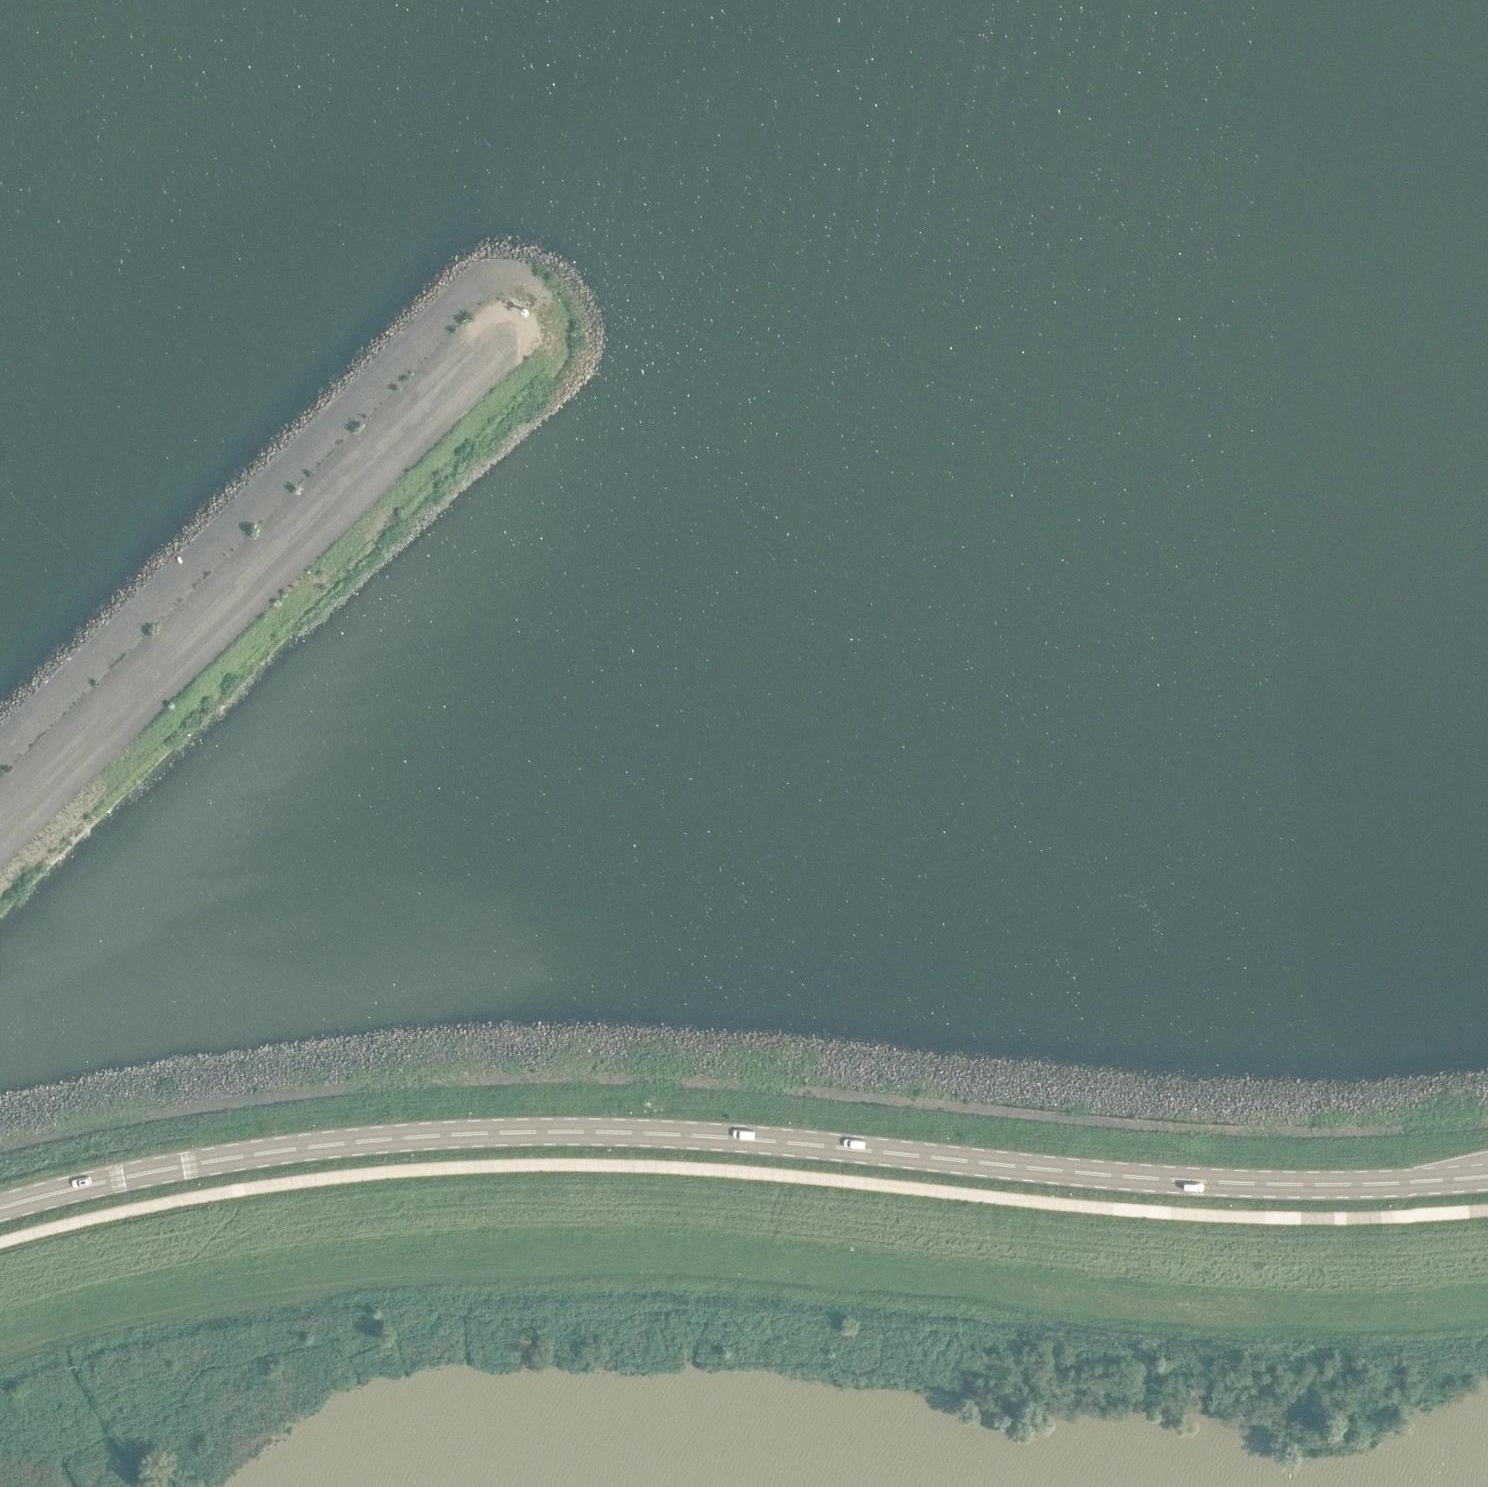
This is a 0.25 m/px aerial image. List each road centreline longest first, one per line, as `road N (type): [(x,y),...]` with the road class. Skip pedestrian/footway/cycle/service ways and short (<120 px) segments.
road 1 (secondary): [(0,1187),(162,1147),(391,1120),(581,1116),(1211,1156),(1487,1152)]

